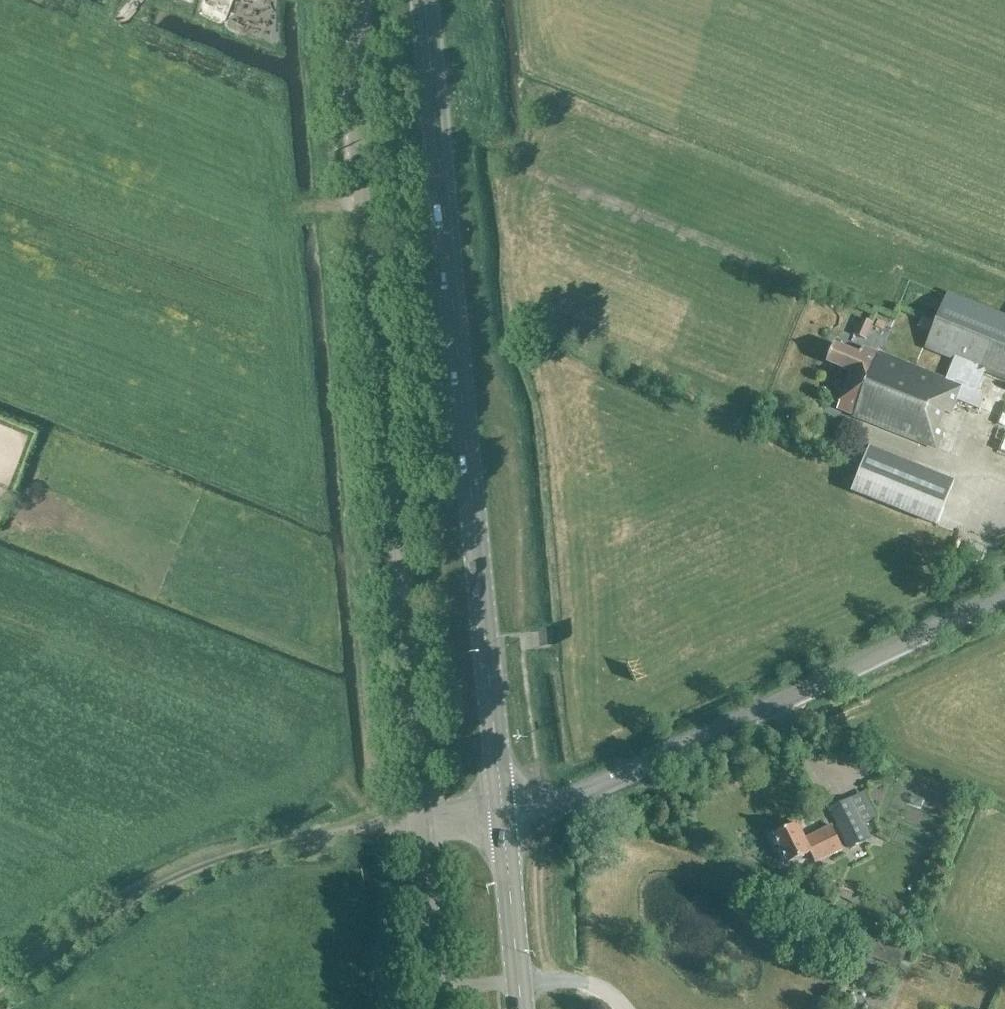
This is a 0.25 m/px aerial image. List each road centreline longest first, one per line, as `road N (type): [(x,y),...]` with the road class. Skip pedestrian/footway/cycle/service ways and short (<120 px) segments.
road 1 (tertiary): [(421,822),(356,141),(361,0)]
road 2 (primary): [(502,814),(428,0)]
road 3 (tertiary): [(502,814),(584,799),(1004,594)]
road 4 (primary): [(521,1008),(502,814)]
road 5 (unclassified): [(438,1008),(421,822)]

